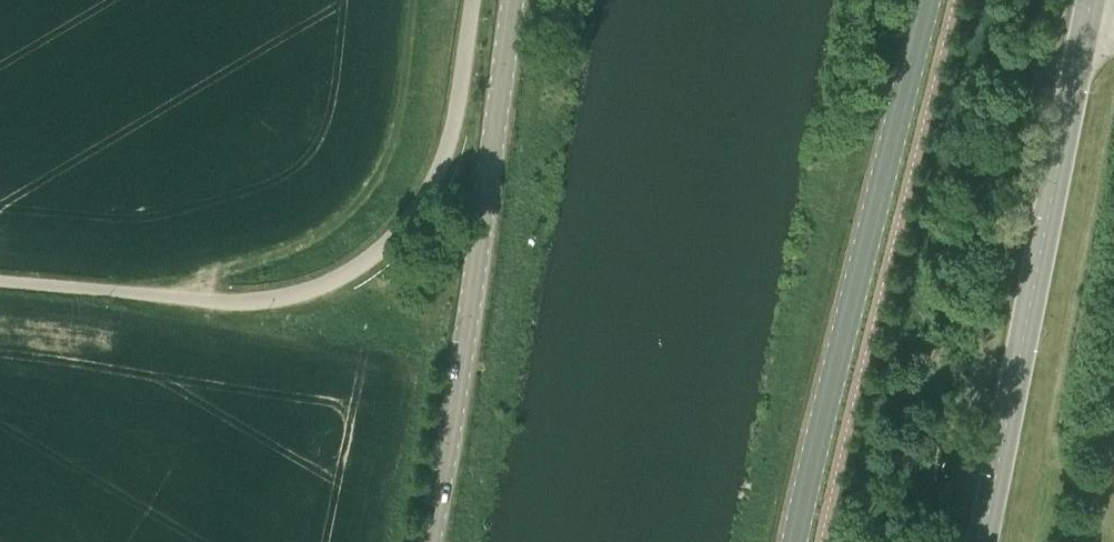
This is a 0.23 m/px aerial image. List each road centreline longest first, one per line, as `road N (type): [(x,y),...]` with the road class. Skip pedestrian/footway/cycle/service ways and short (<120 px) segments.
road 1 (unclassified): [(0,279),(224,298),(318,284),(354,266),(410,215),(446,158),(474,0)]
road 2 (tertiary): [(796,541),(927,0)]
road 3 (unclassified): [(992,541),(1097,0)]
road 4 (tertiary): [(428,541),(515,0)]

